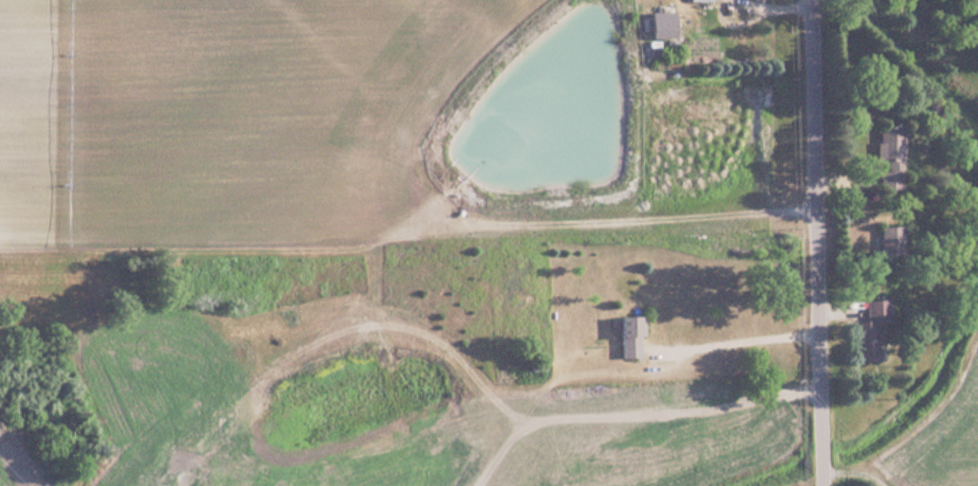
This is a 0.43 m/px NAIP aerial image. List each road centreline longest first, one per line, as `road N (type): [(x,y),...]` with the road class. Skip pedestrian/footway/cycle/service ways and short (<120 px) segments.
road 1 (residential): [(828,485),(816,0)]

